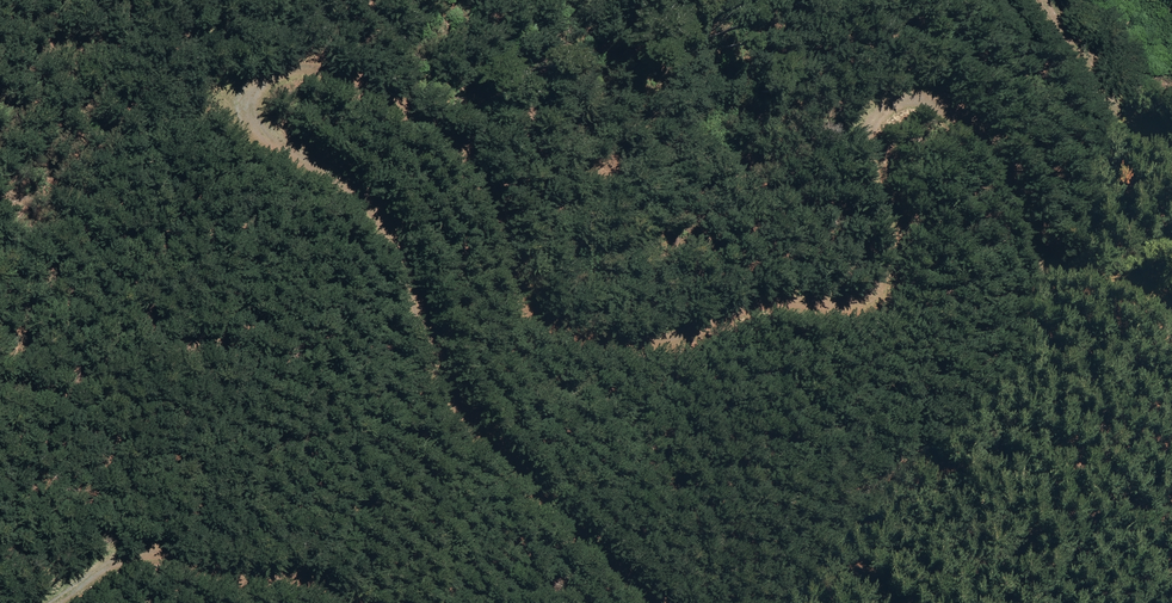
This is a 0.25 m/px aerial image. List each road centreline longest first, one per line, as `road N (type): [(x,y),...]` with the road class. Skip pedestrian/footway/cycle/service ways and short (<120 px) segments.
road 1 (track): [(695,602),(660,594),(609,556),(549,489),(482,448),(438,375),(396,244),(359,196),(296,158),(249,113),(258,81),(300,68),(352,80),(410,106),(465,152),(489,195),(528,323),(595,344),(668,342),(735,311),(877,298),(892,232),(864,138),(879,106),(929,99),(970,130),(1015,191),(1046,275),(1138,284),(1171,313)]
road 2 (track): [(53,602),(133,554),(192,549),(273,557),(369,602)]

